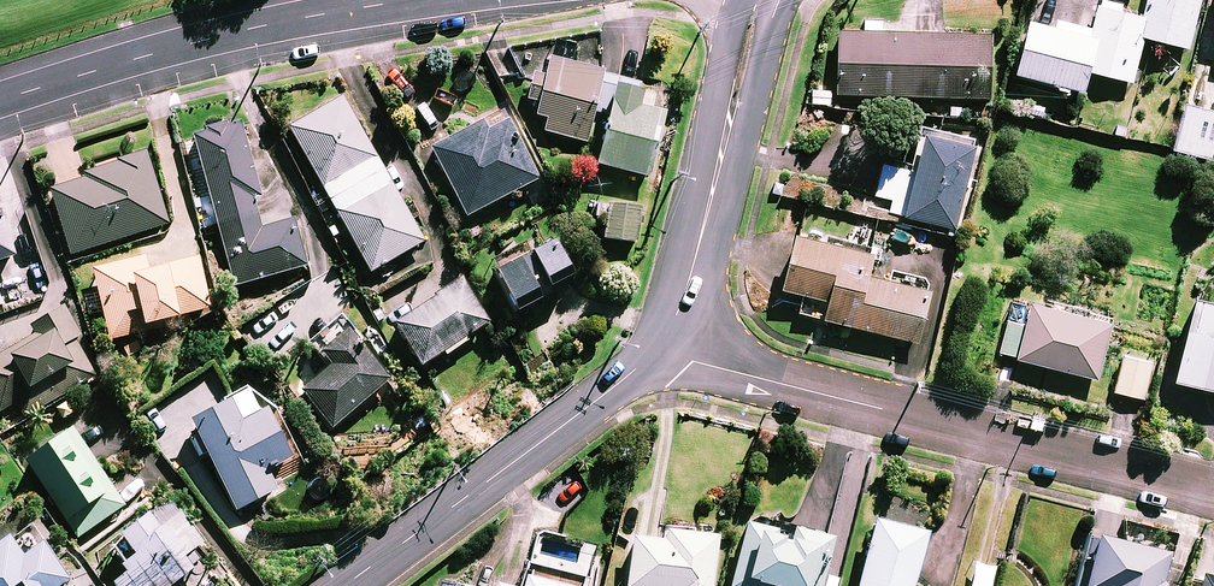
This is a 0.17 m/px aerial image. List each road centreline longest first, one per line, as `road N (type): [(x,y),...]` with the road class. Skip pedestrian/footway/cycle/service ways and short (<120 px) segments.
road 1 (residential): [(662,345),(695,362),(1213,492)]
road 2 (residential): [(0,102),(211,38),(412,0)]
road 3 (tertiary): [(662,345),(343,585)]
road 4 (tertiary): [(758,0),(689,281),(662,345)]

